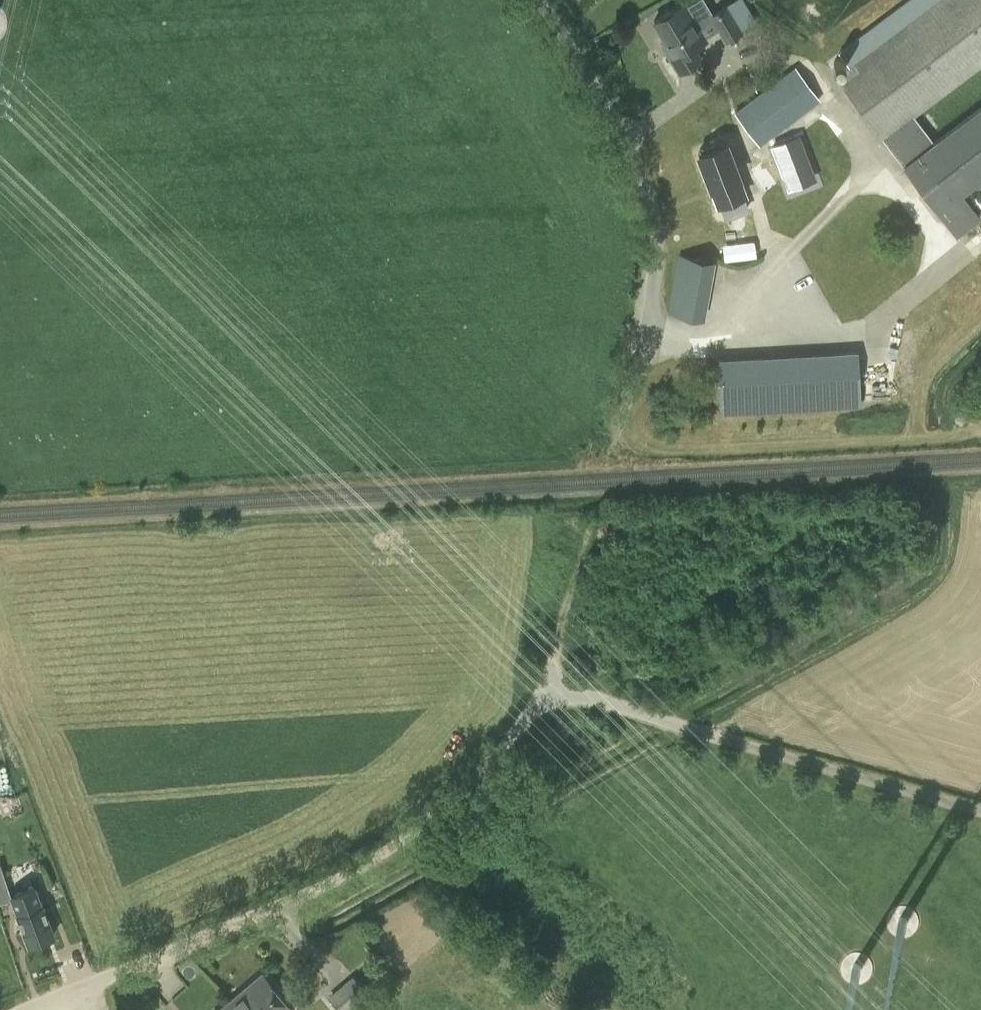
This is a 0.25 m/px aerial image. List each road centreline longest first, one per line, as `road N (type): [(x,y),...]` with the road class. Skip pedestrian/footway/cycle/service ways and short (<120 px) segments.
road 1 (unclassified): [(27,1009),(338,881),(385,852),(507,743),(543,690),(555,653)]
road 2 (unclassified): [(621,424),(656,262),(655,223),(612,117),(541,0)]
road 3 (track): [(555,653),(590,516)]

